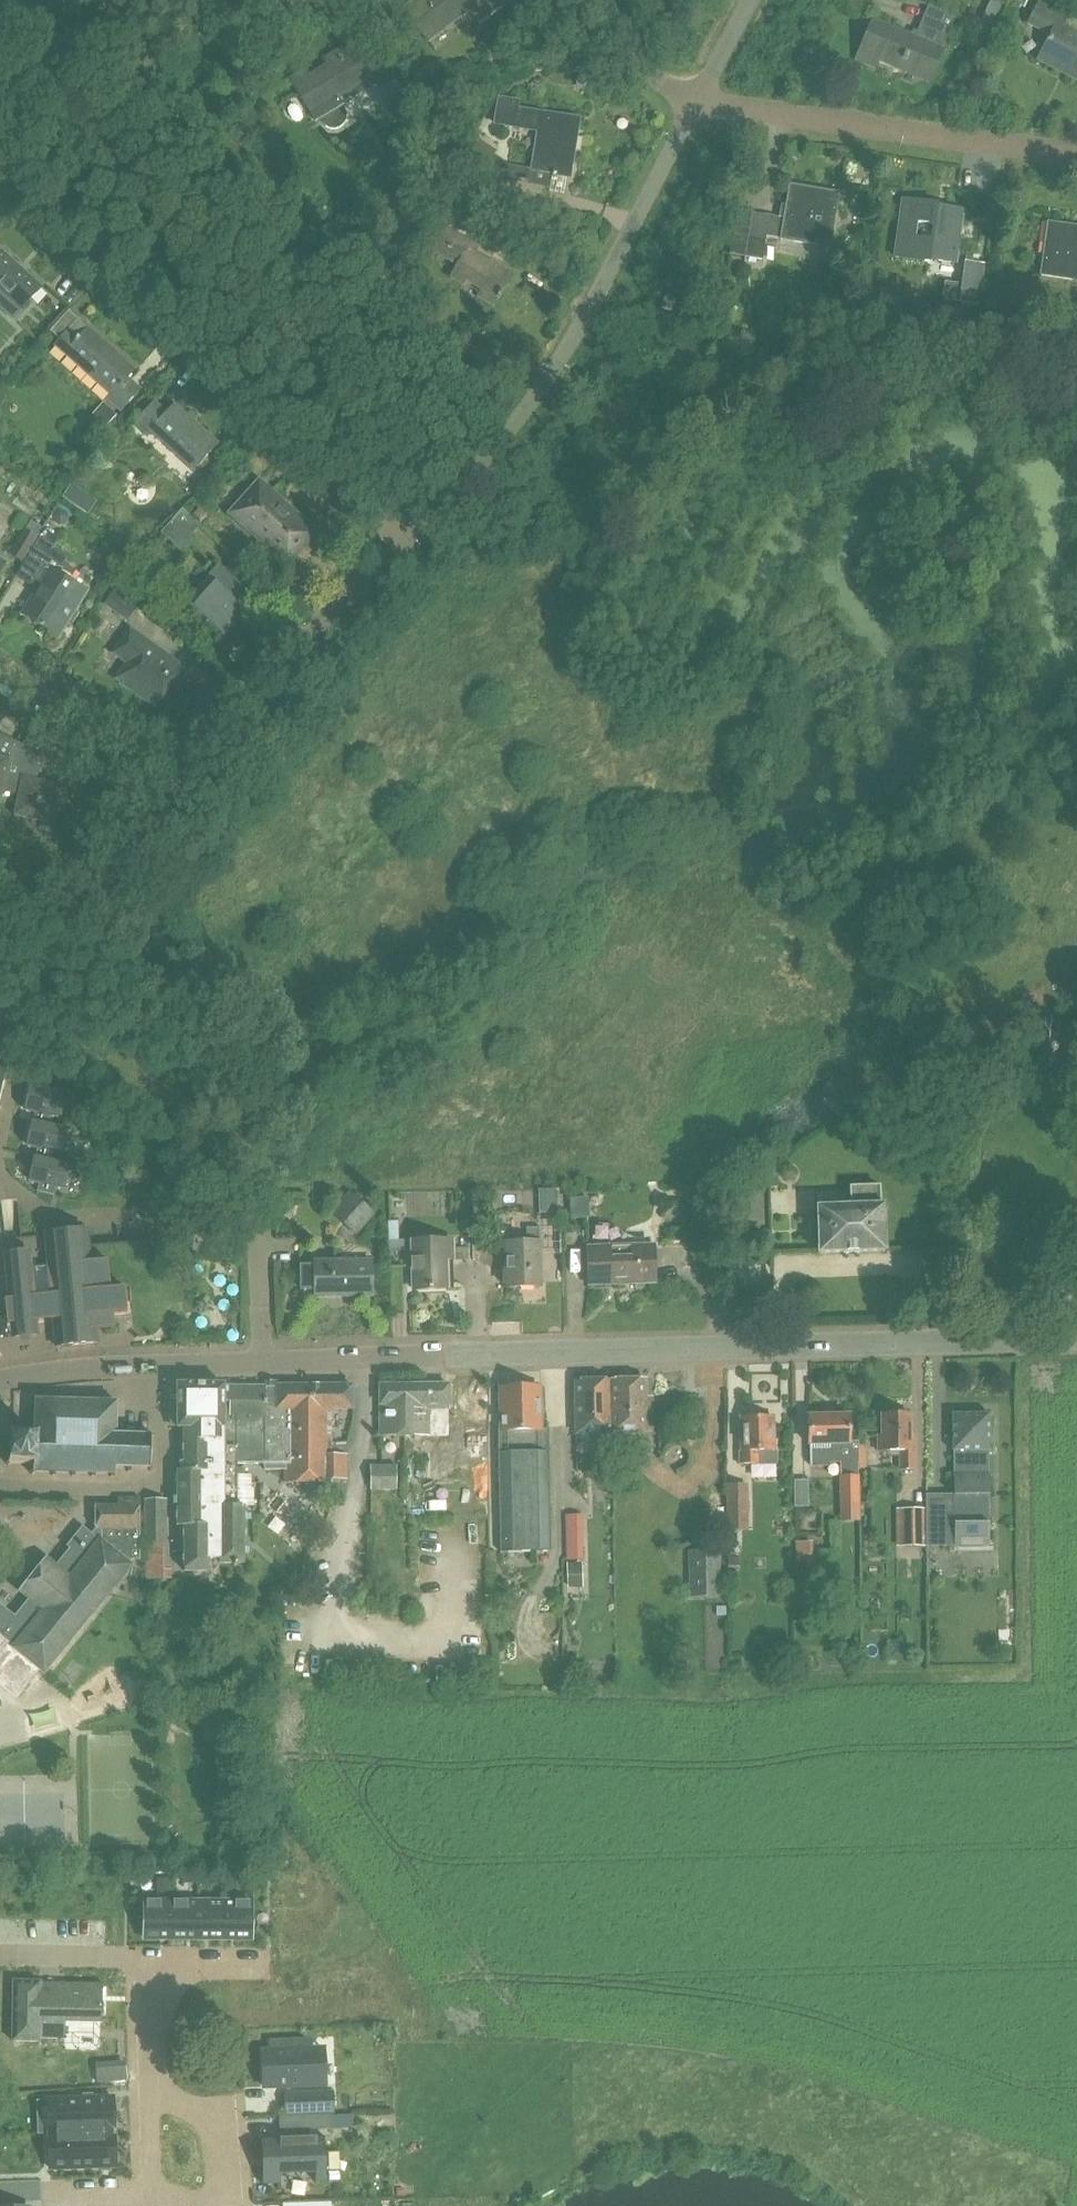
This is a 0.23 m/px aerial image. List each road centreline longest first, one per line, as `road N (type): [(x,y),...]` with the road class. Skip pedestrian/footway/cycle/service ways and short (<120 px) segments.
road 1 (tertiary): [(1076,1341),(262,1360)]
road 2 (residential): [(405,539),(42,206),(19,95)]
road 3 (residential): [(405,539),(537,391),(627,241),(694,101)]
road 4 (residential): [(262,1360),(252,1178),(225,1083),(180,1013),(131,969)]
road 5 (residential): [(1076,155),(694,101)]
road 6 (residential): [(180,777),(292,648),(405,539)]
road 7 (residential): [(19,95),(131,62),(269,0)]
road 8 (tertiary): [(0,1381),(262,1360)]
road 9 (residential): [(151,2092),(206,2122),(221,2153),(224,2195),(153,2197)]
road 10 (residential): [(180,777),(0,673)]
road 11 (residential): [(0,1954),(147,1956)]
road 12 (residential): [(694,101),(613,33),(591,0)]
road 13 (residential): [(147,1956),(151,2092)]
road 14 (residential): [(107,881),(180,777)]

